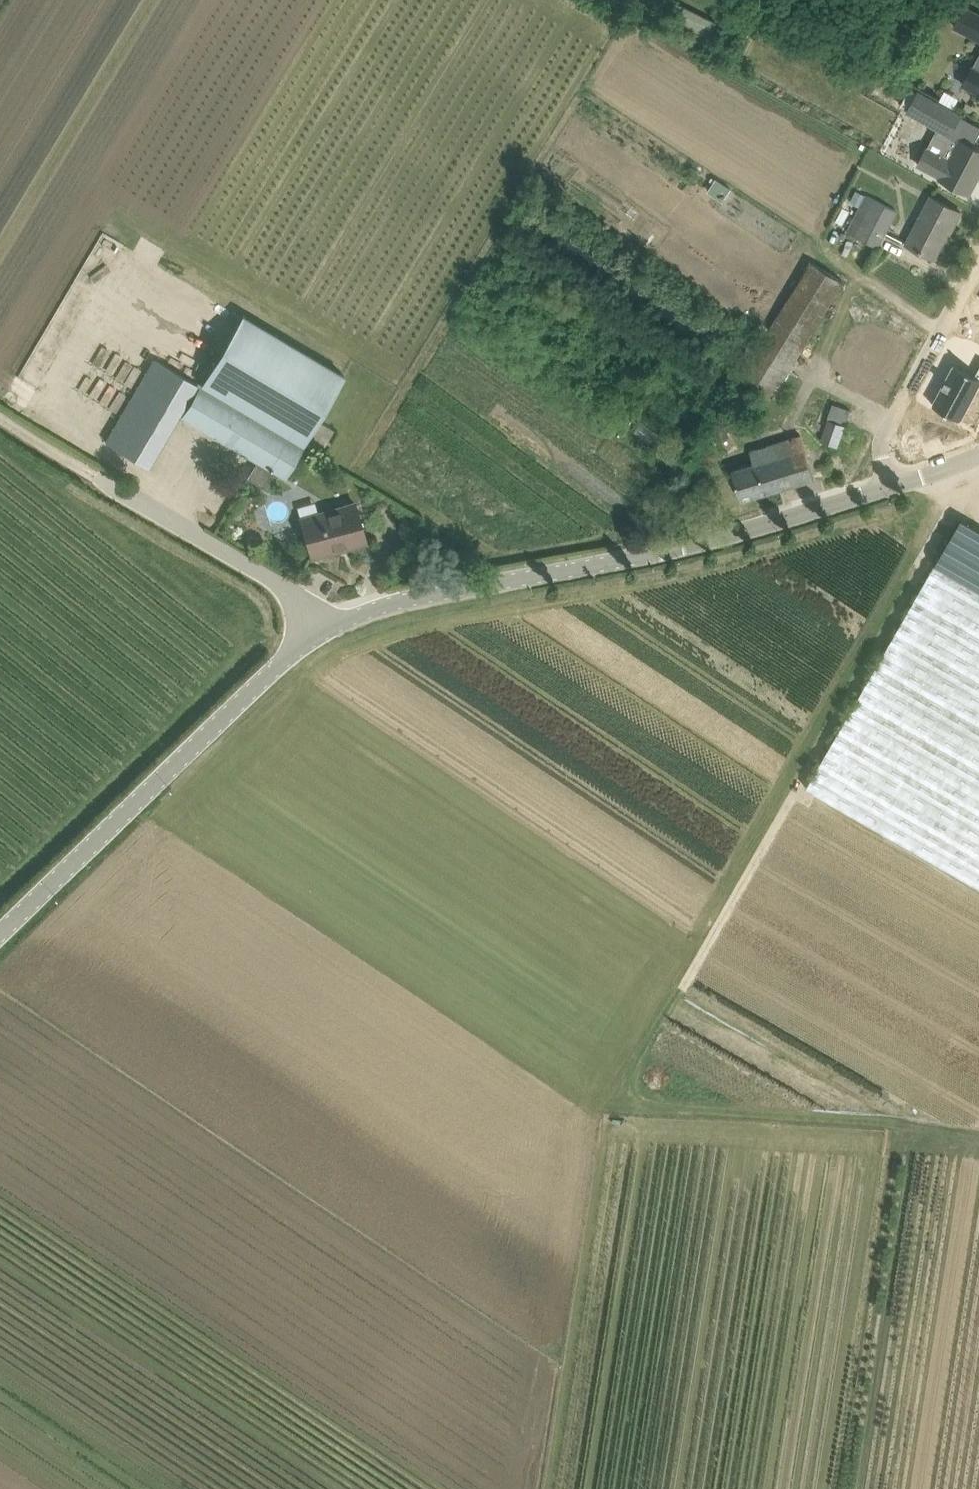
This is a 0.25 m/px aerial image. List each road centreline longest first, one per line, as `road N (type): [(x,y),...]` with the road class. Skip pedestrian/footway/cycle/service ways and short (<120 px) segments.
road 1 (tertiary): [(346,619),(399,600),(655,553),(890,485)]
road 2 (tertiary): [(0,932),(275,664),(346,619)]
road 3 (unclassified): [(346,619),(96,475)]
road 4 (residential): [(890,485),(883,435),(978,256)]

